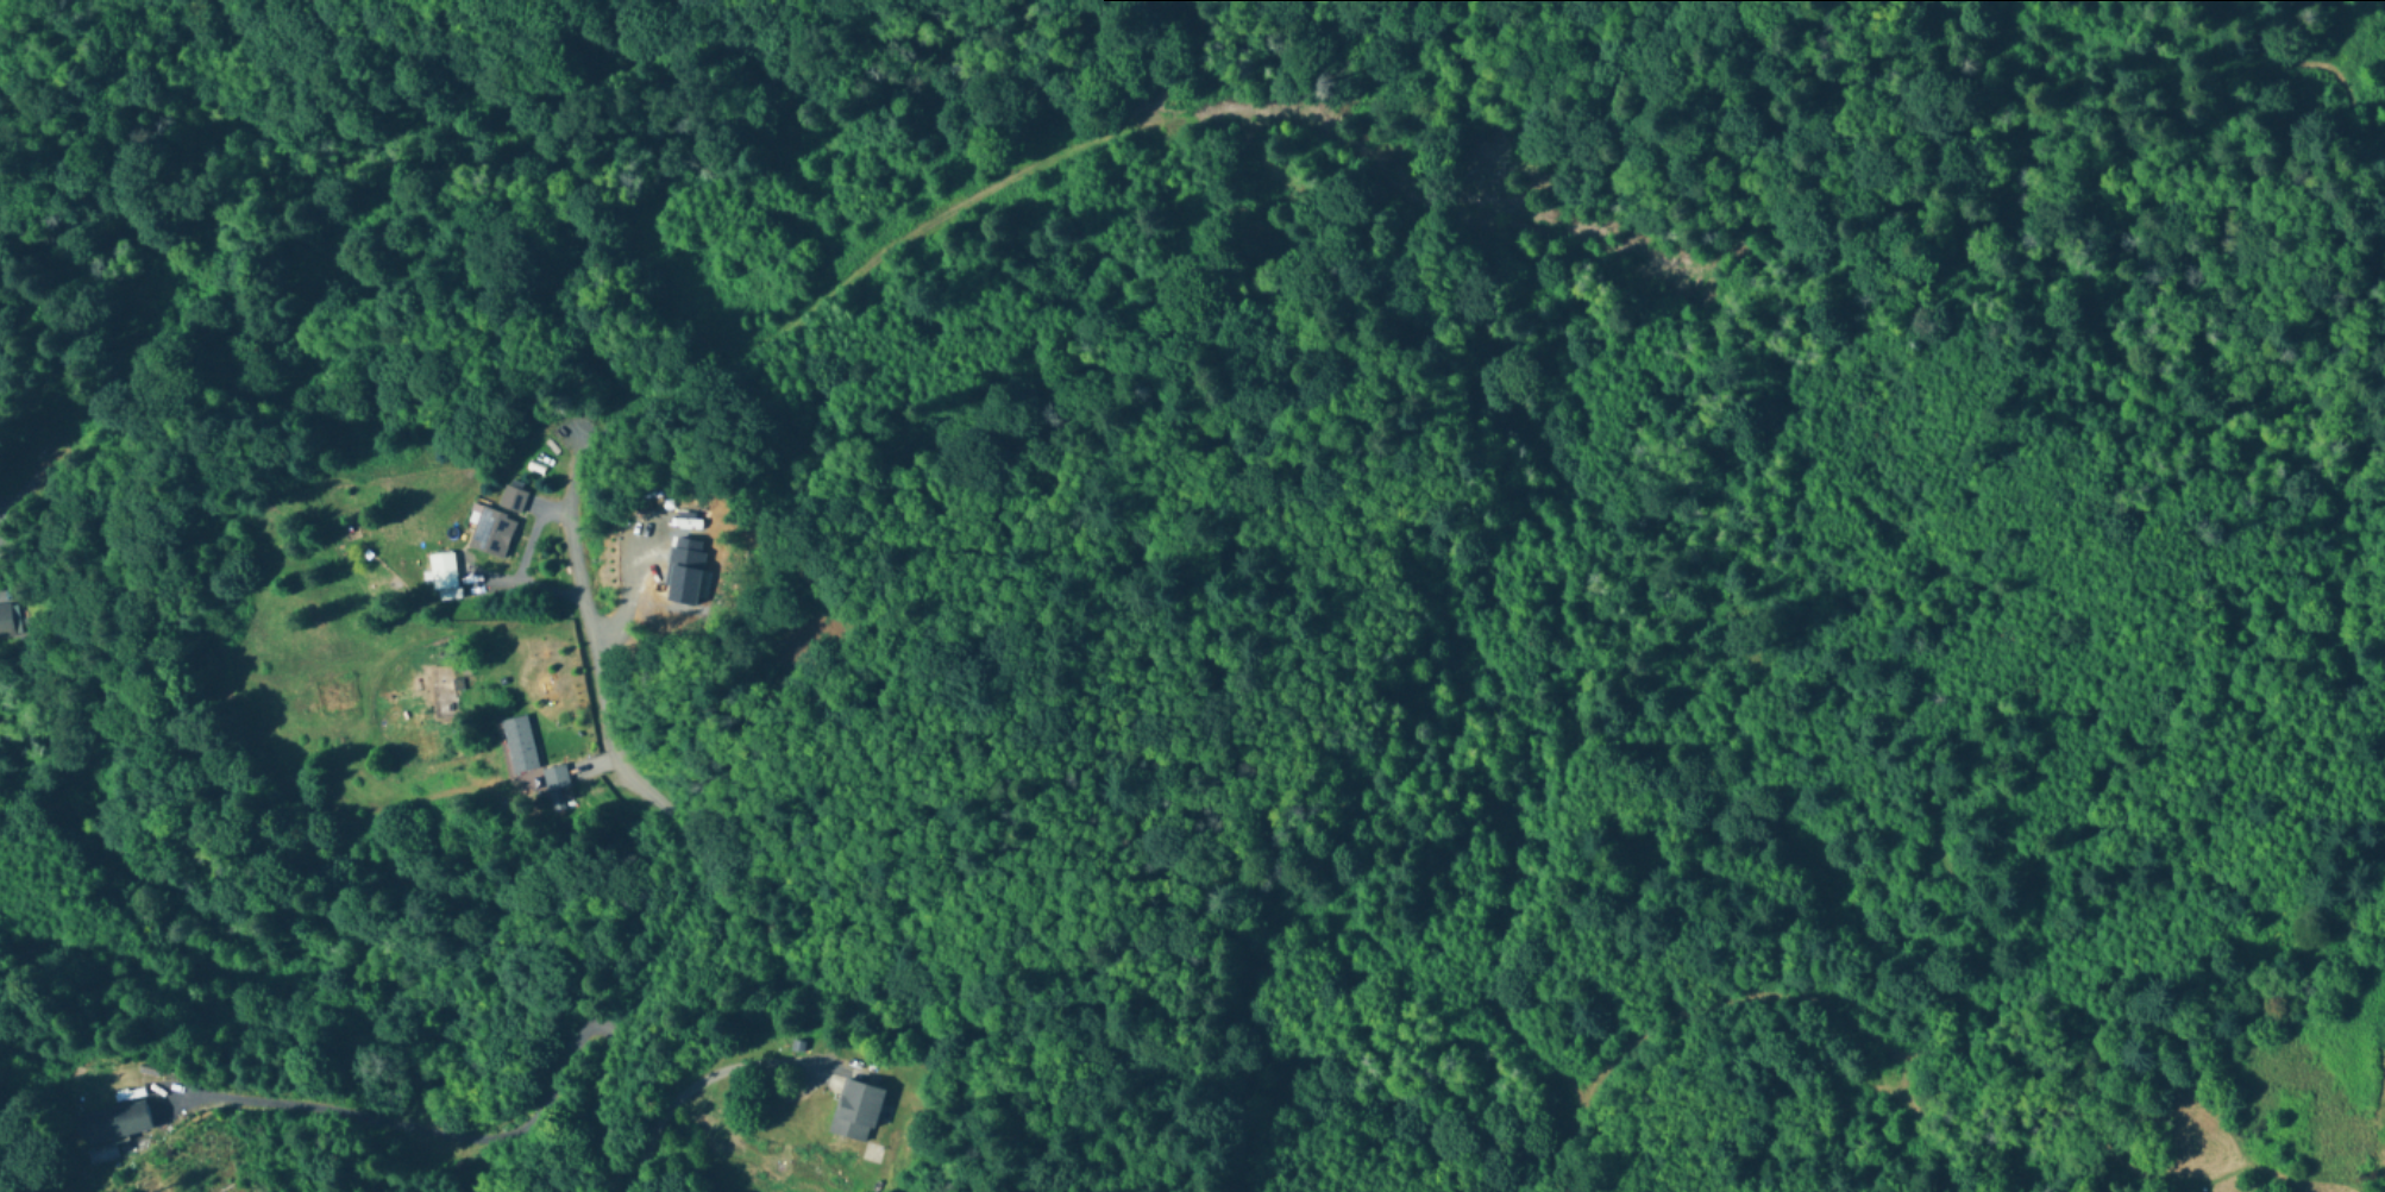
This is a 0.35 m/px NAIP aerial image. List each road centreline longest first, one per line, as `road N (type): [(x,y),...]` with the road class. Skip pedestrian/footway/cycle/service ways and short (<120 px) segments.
road 1 (residential): [(626,1191),(699,1081),(733,1064),(809,1065)]

